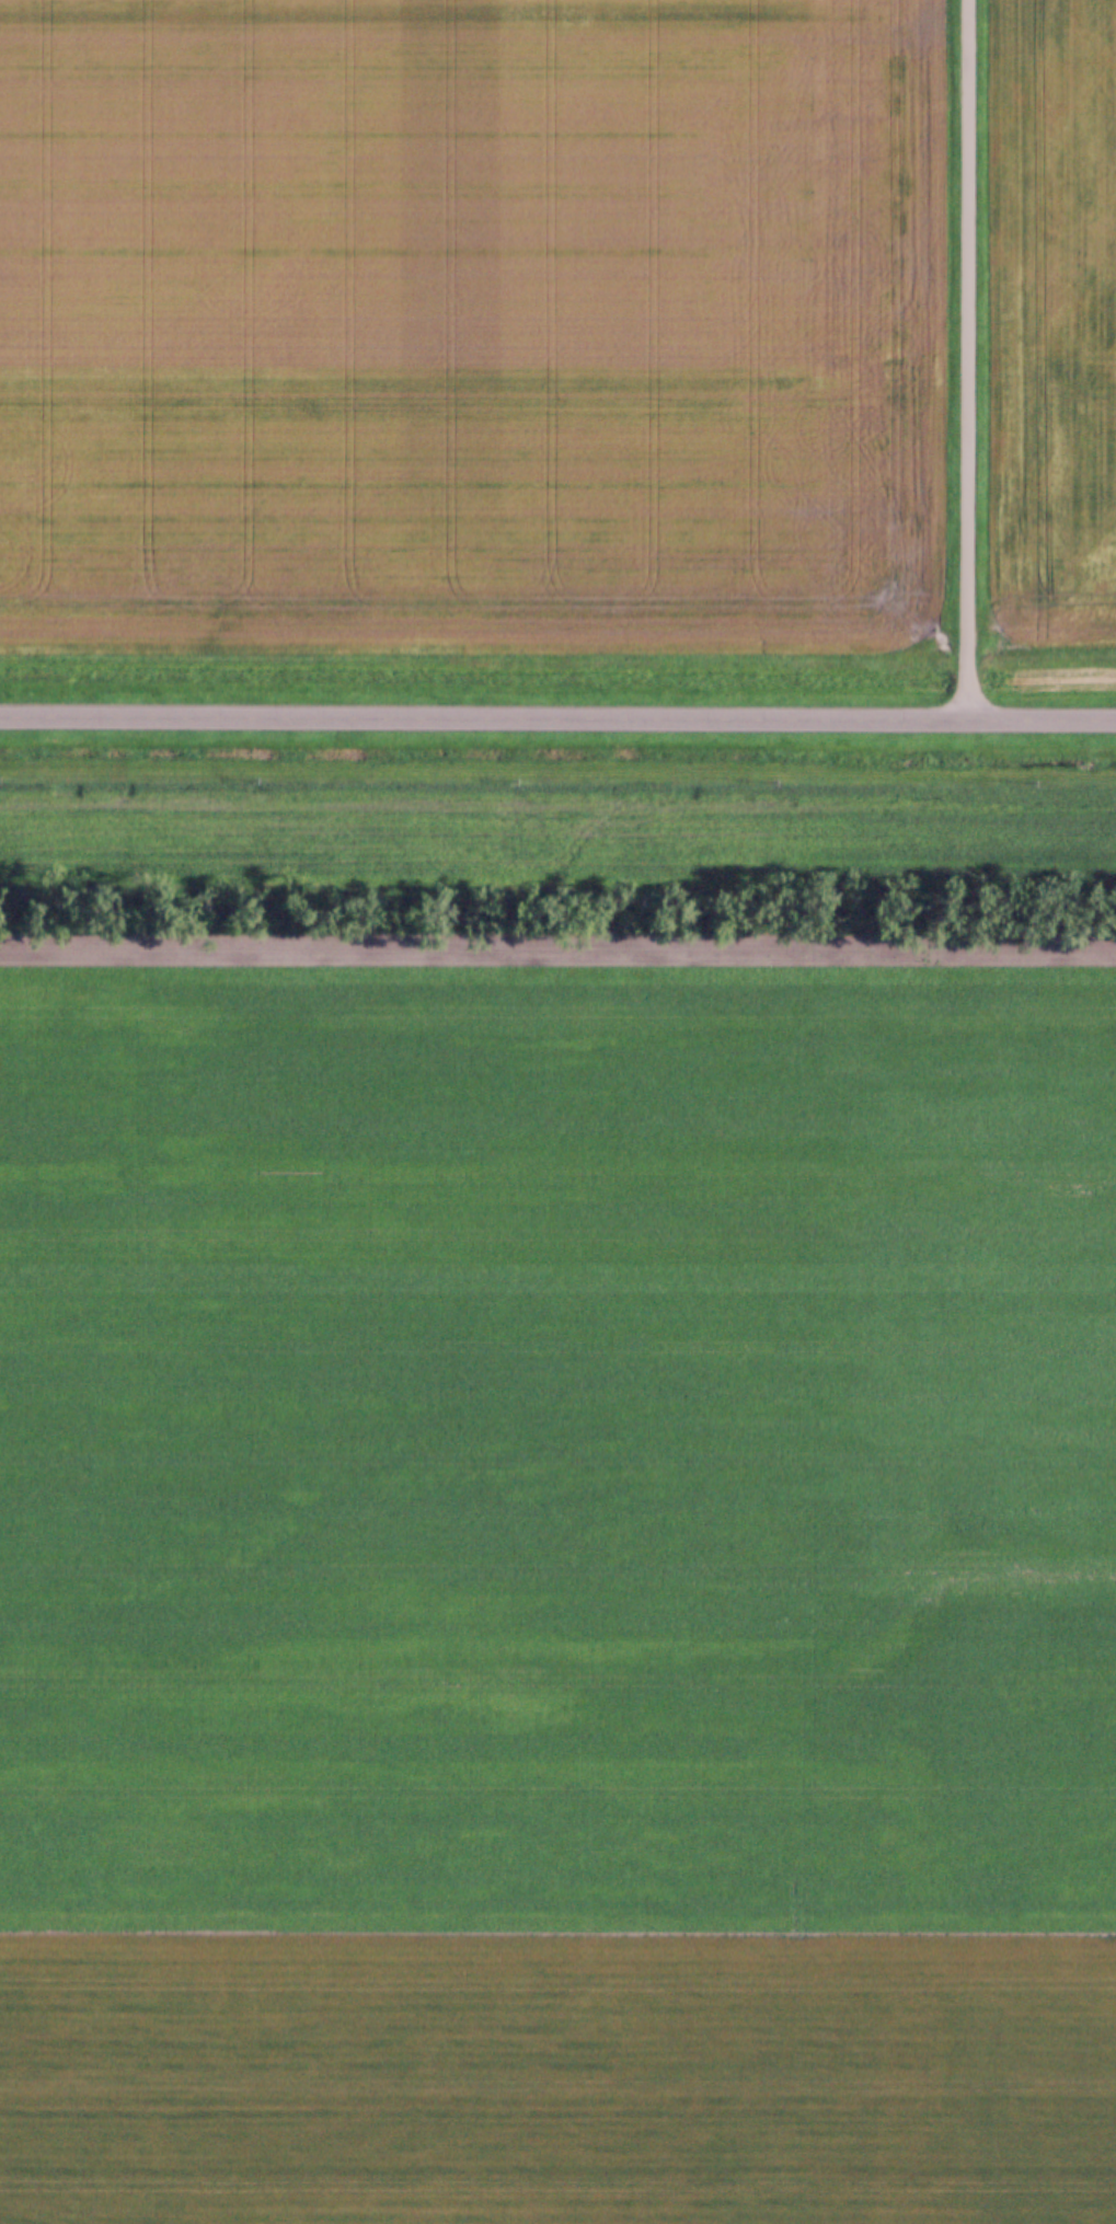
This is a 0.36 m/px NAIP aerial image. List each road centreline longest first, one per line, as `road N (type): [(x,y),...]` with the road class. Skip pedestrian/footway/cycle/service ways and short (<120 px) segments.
road 1 (tertiary): [(0,717),(1115,721)]

